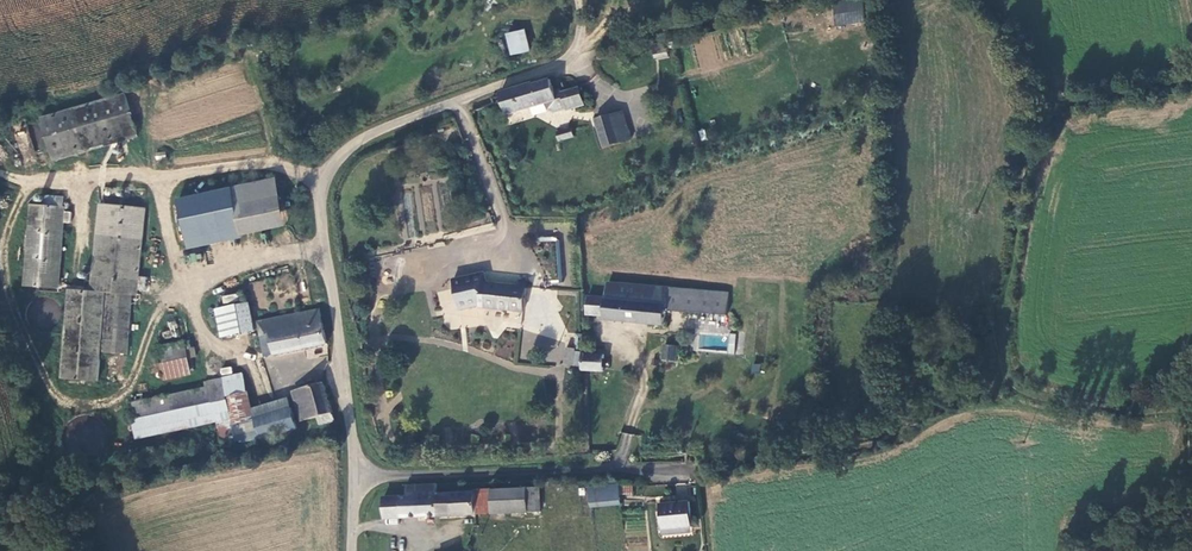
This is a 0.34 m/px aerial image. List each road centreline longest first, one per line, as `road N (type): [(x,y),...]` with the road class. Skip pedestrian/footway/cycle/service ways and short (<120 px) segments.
road 1 (unclassified): [(356,474),(320,196),(325,173),(345,151),(588,54),(579,0)]
road 2 (track): [(991,0),(1042,106),(1023,159),(999,379)]
road 3 (track): [(999,379),(926,394),(886,423),(653,471)]
road 4 (residential): [(356,474),(653,471)]
road 5 (track): [(999,379),(1173,410),(1191,512)]
road 6 (track): [(588,54),(772,0)]

